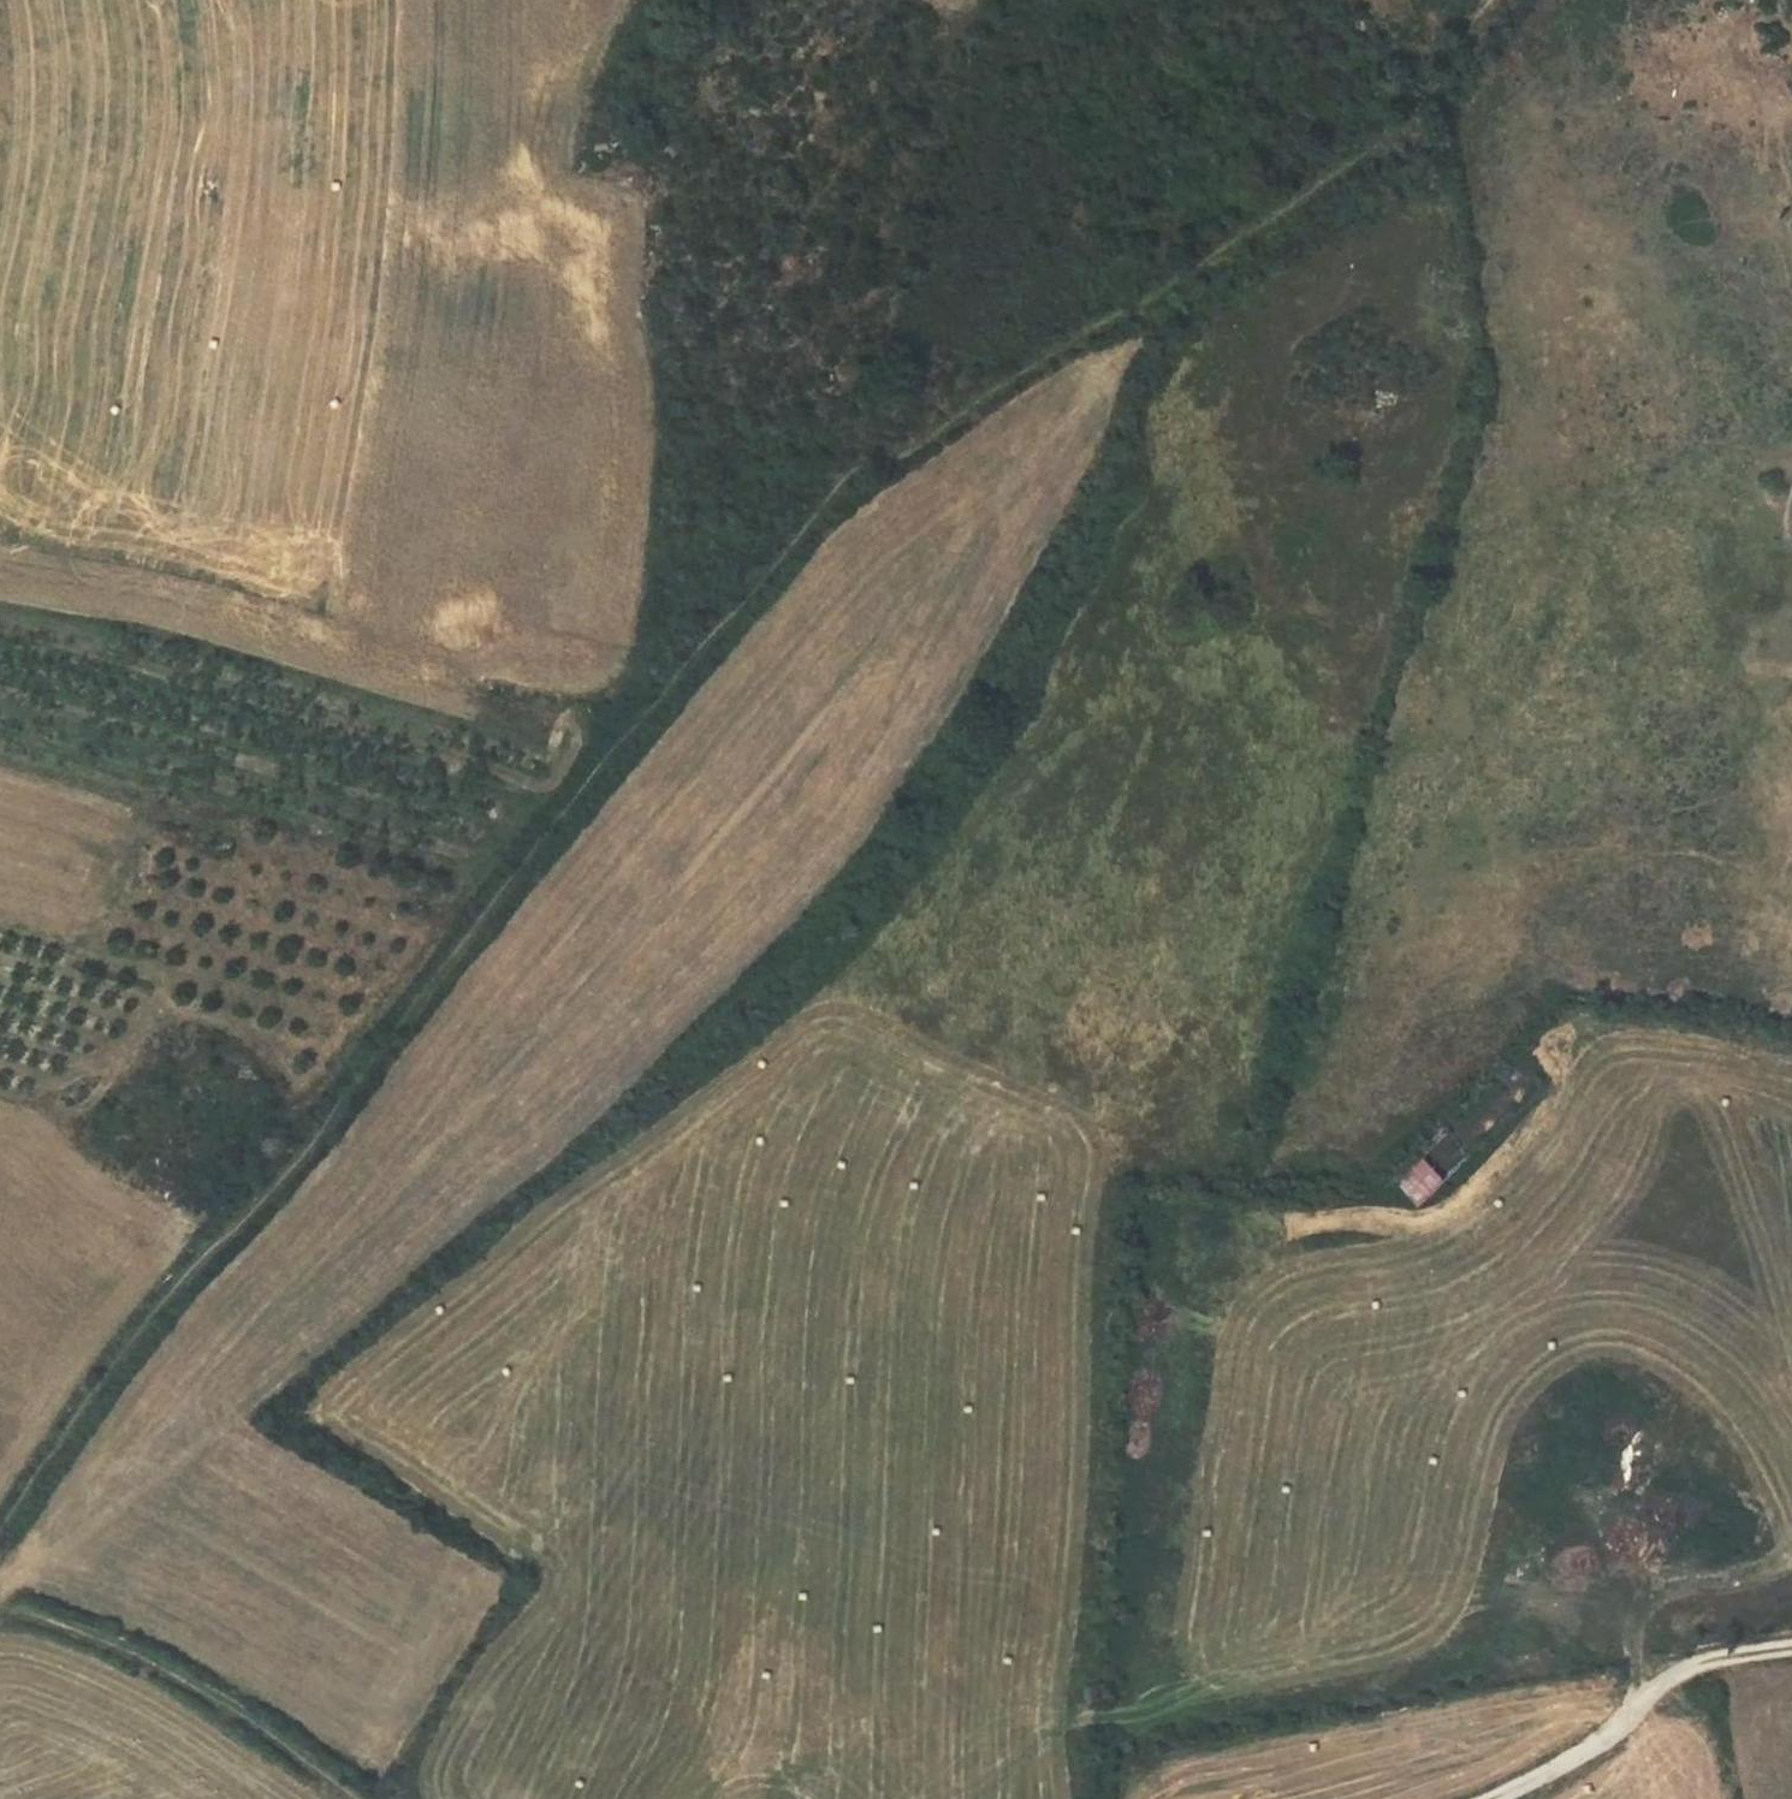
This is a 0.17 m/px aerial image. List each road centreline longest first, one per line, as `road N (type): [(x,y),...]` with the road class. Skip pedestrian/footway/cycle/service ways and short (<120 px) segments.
road 1 (track): [(1504,1798),(1612,1737),(1673,1680),(1708,1664),(1791,1653)]

